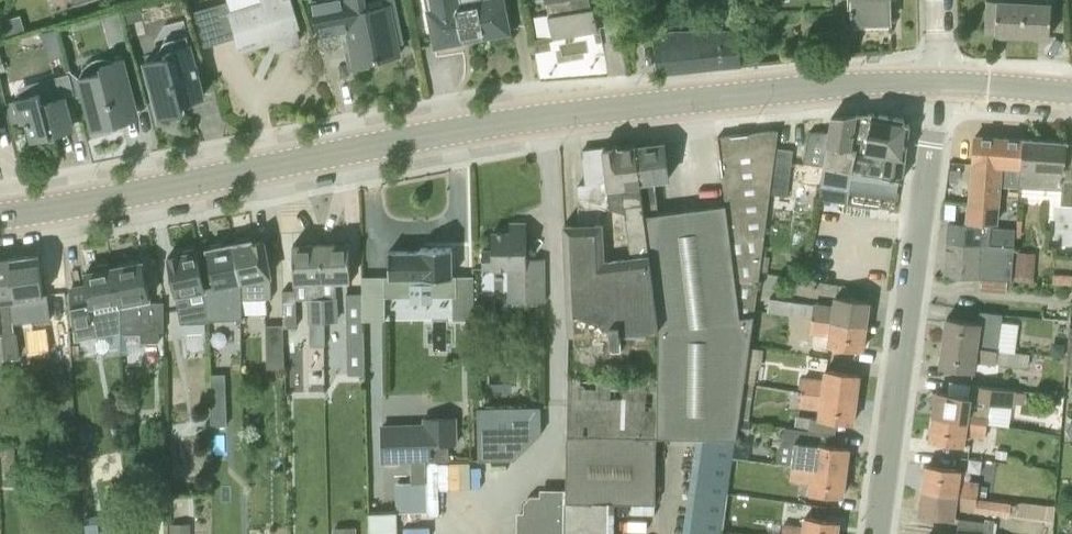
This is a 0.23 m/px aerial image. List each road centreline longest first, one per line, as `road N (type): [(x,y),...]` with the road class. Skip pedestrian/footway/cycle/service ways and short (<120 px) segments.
road 1 (secondary): [(939,83),(531,119),(0,215)]
road 2 (residential): [(876,533),(939,83)]
road 3 (secondary): [(1071,92),(939,83)]

